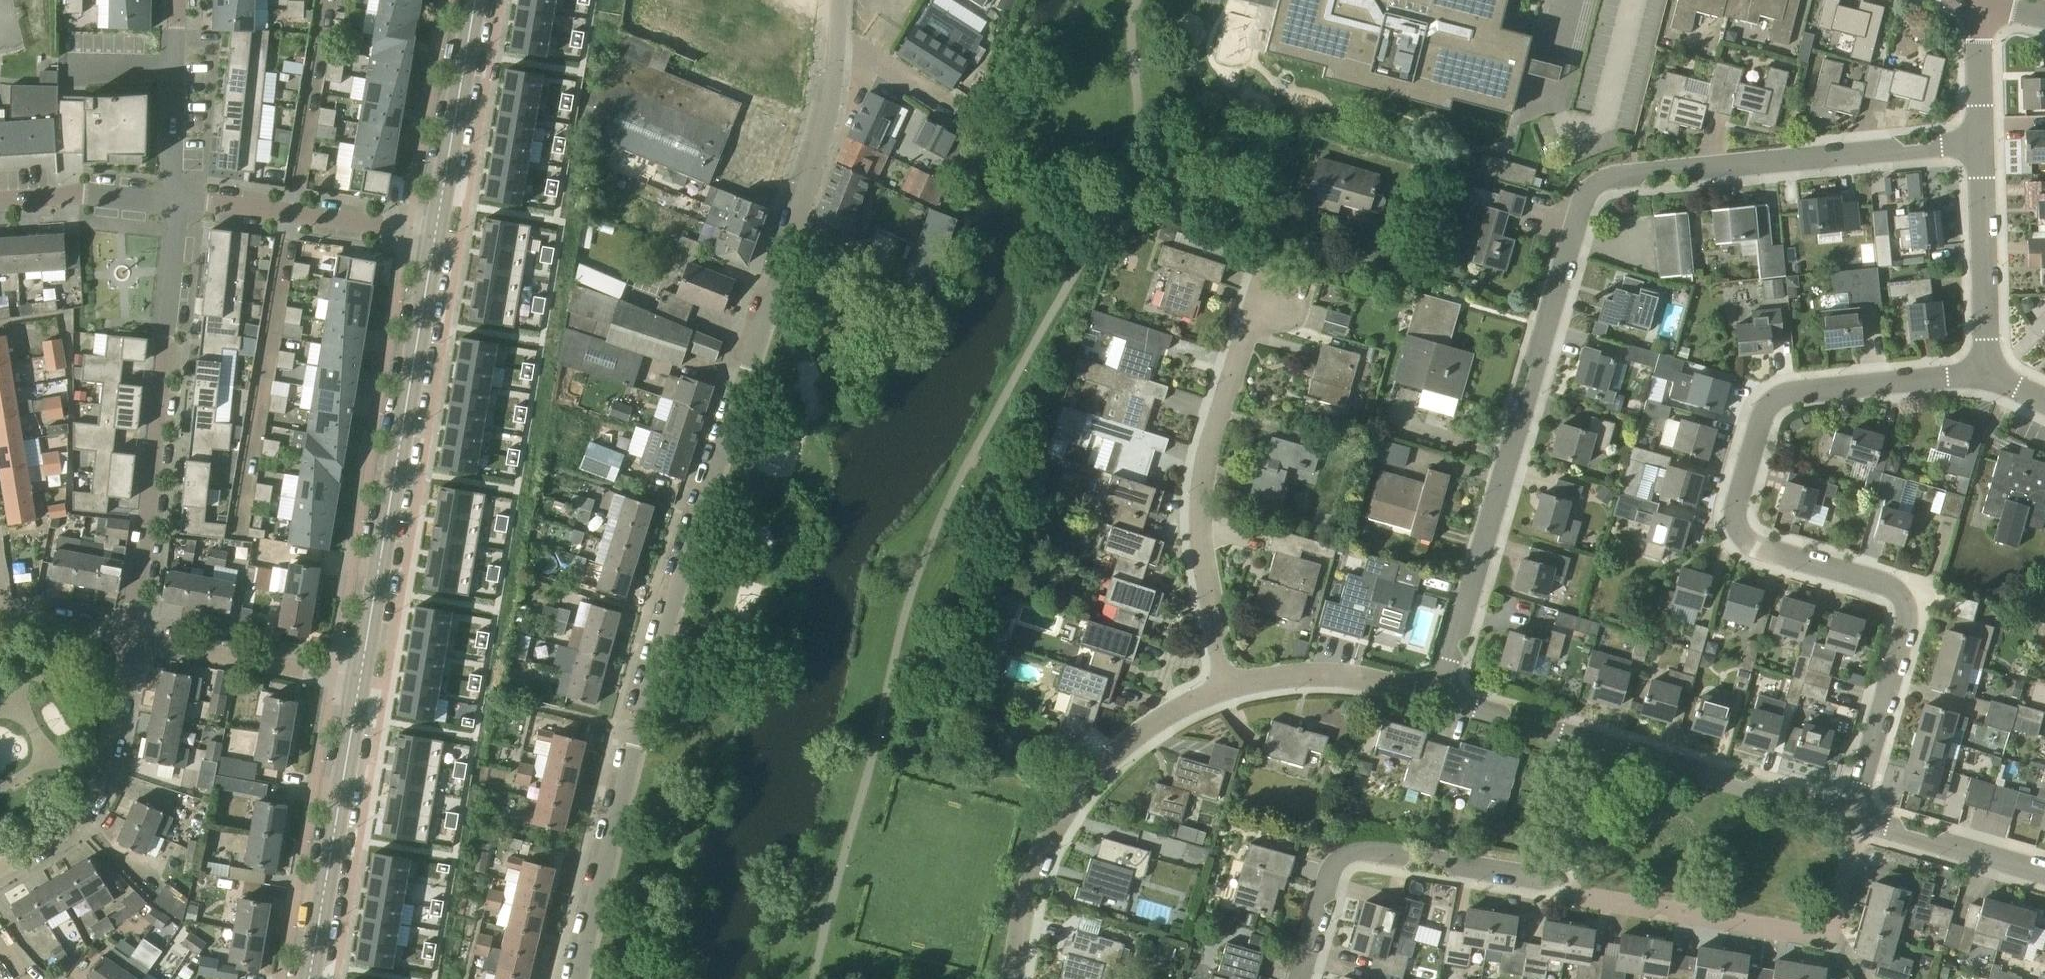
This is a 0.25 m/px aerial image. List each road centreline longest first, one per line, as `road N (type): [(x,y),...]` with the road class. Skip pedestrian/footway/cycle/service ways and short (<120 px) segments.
road 1 (residential): [(574,978),(695,525),(814,159),(839,0)]
road 2 (residential): [(1441,692),(1570,249),(1598,189),(1623,179),(1977,143)]
road 3 (residential): [(1855,818),(1905,618),(1902,602),(1887,589),(1749,548),(1736,532),(1762,411),(1774,395),(1795,388),(1986,371)]
road 4 (tertiary): [(360,681),(437,236)]
road 5 (residential): [(1231,688),(1203,561),(1205,451),(1248,313),(1307,307)]
road 6 (residential): [(133,639),(177,202)]
road 7 (residential): [(1855,818),(1829,921),(1805,935),(1569,895),(1540,876)]
road 8 (residential): [(1013,978),(1028,880),(1053,824),(1107,763),(1159,722),(1231,688)]
road 9 (residential): [(1300,978),(1330,873),(1349,856),(1376,852),(1540,876)]
road 10 (tertiary): [(309,978),(360,681)]
road 11 (residential): [(0,873),(87,808),(103,775),(133,639)]
road 12 (residential): [(1855,818),(1589,738)]
road 13 (residential): [(177,202),(437,236)]
road 14 (tertiary): [(437,236),(476,0)]
road 15 (residential): [(360,681),(133,639)]
road 16 (residential): [(1986,371),(1977,143)]
road 17 (residential): [(1231,688),(1337,672),(1441,692)]
road 18 (residential): [(177,202),(180,0)]
road 19 (residential): [(2044,874),(1855,818)]
road 20 (residential): [(0,199),(77,193),(177,202)]
road 21 (residential): [(1589,738),(1441,692)]
road 22 (residential): [(1540,876),(1561,857),(1589,738)]
road 23 (residential): [(1977,143),(1977,3)]
road 24 (residential): [(133,639),(0,620)]

